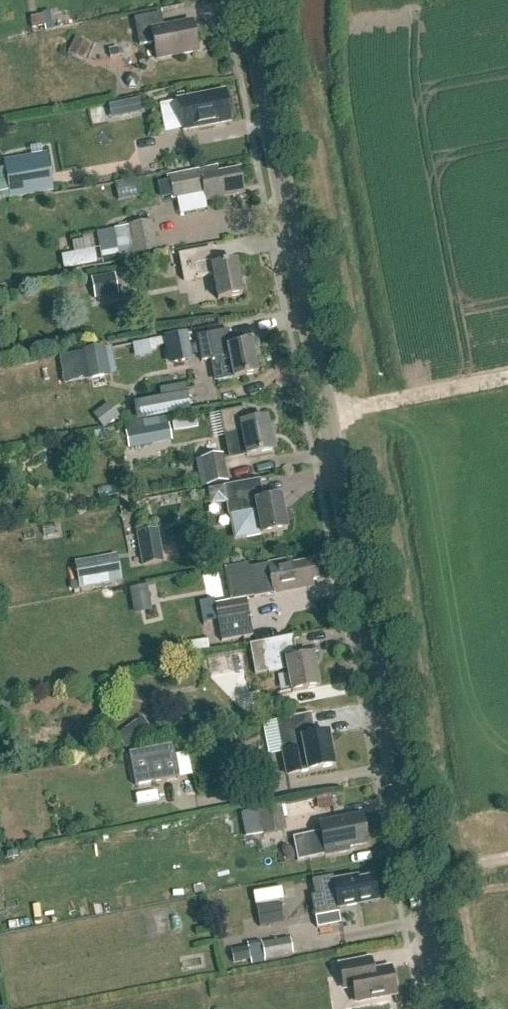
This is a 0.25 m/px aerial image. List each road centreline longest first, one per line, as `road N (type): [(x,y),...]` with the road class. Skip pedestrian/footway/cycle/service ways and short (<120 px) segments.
road 1 (unclassified): [(442,1008),(247,0)]

